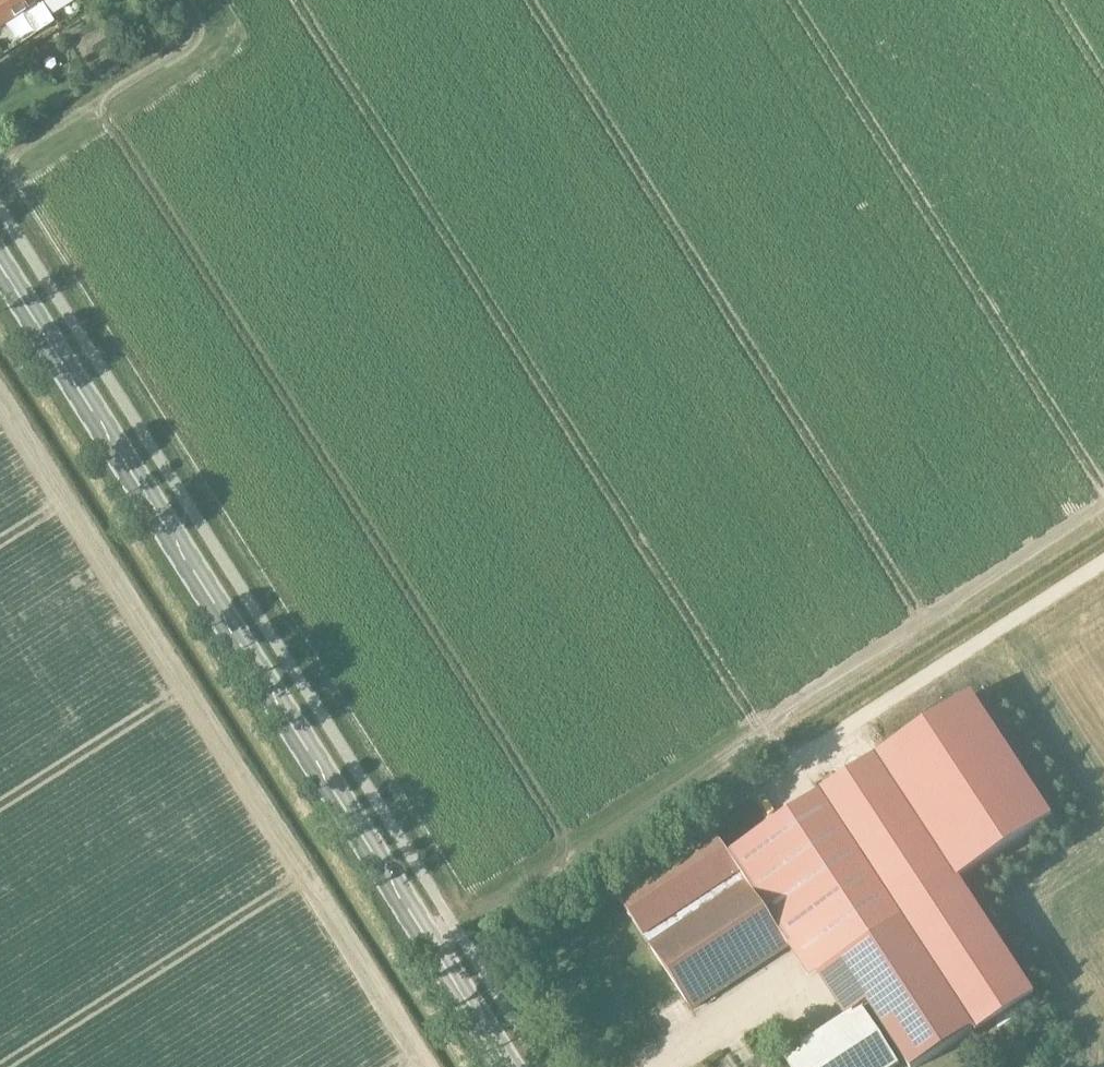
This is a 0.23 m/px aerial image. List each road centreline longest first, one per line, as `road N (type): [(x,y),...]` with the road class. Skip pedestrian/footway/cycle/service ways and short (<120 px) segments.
road 1 (secondary): [(508,1066),(0,266)]

